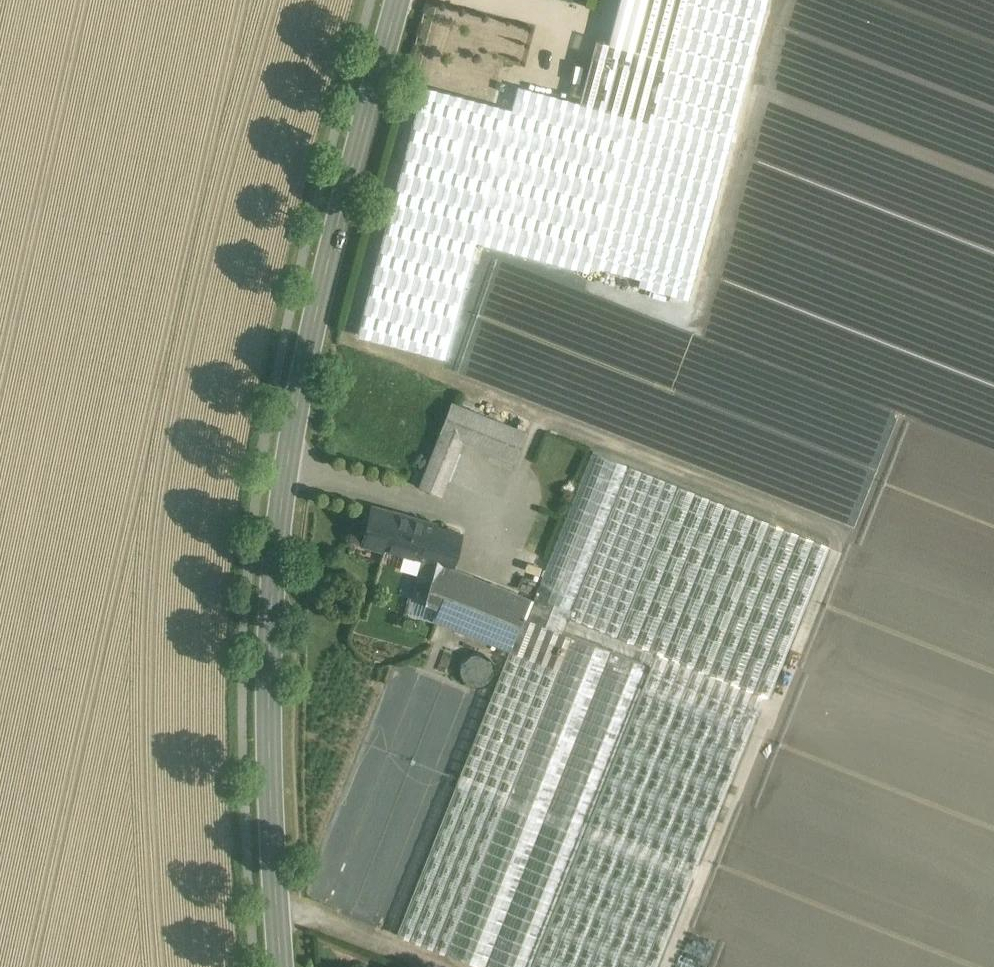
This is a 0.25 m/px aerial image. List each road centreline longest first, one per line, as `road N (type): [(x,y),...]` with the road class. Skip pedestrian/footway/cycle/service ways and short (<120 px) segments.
road 1 (tertiary): [(280,966),(271,580),(299,390),(397,0)]

